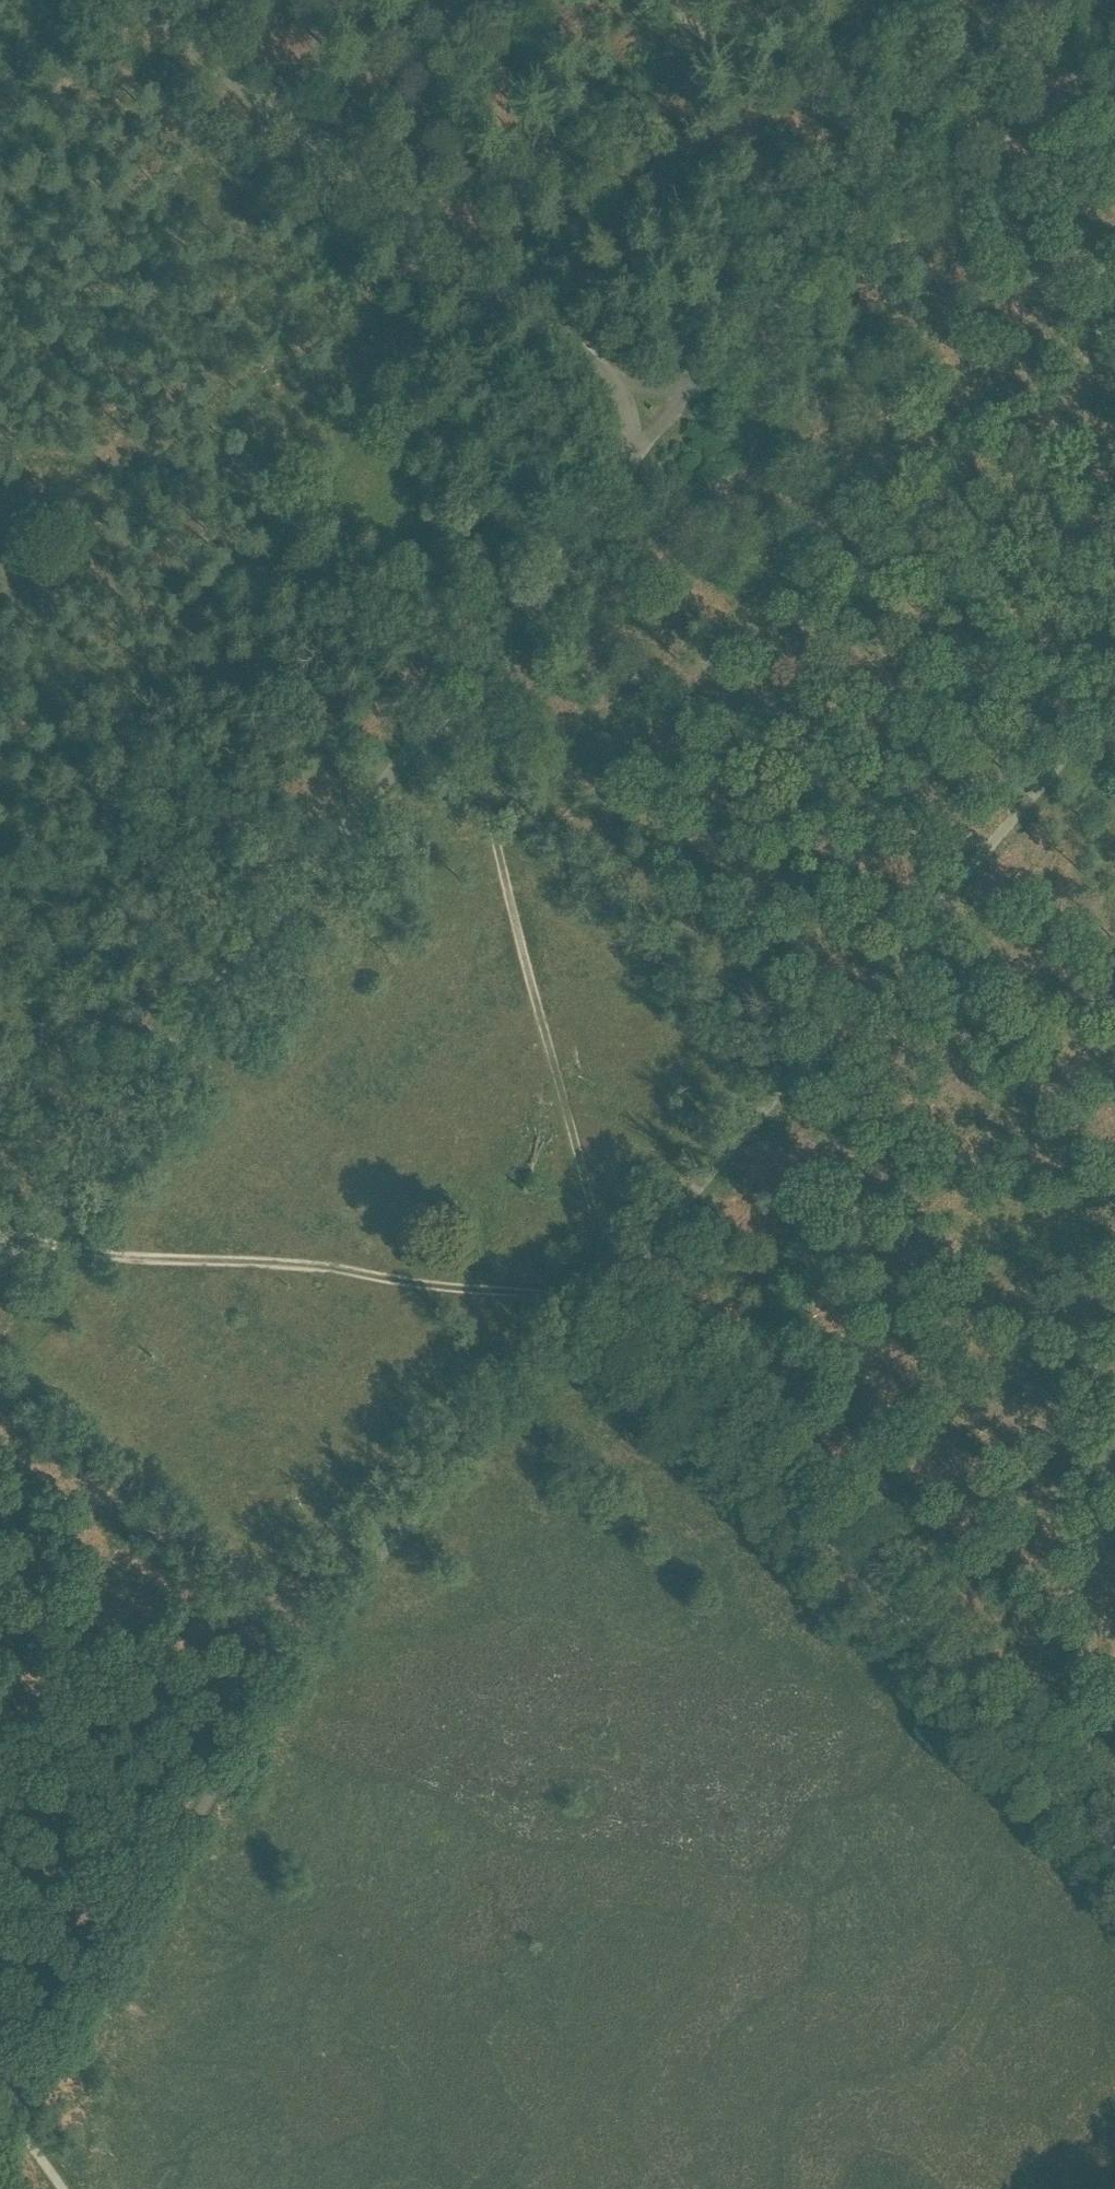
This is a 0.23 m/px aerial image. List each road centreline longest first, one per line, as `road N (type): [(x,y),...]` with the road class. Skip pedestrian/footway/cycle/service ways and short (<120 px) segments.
road 1 (unclassified): [(668,420),(0,1255)]
road 2 (track): [(597,1297),(1114,1855)]
road 3 (unclassified): [(126,0),(668,420)]
road 4 (track): [(460,676),(488,841),(557,1097),(597,1297)]
road 5 (track): [(0,1239),(109,1258),(597,1297)]
road 6 (unclassified): [(668,420),(1012,0)]

